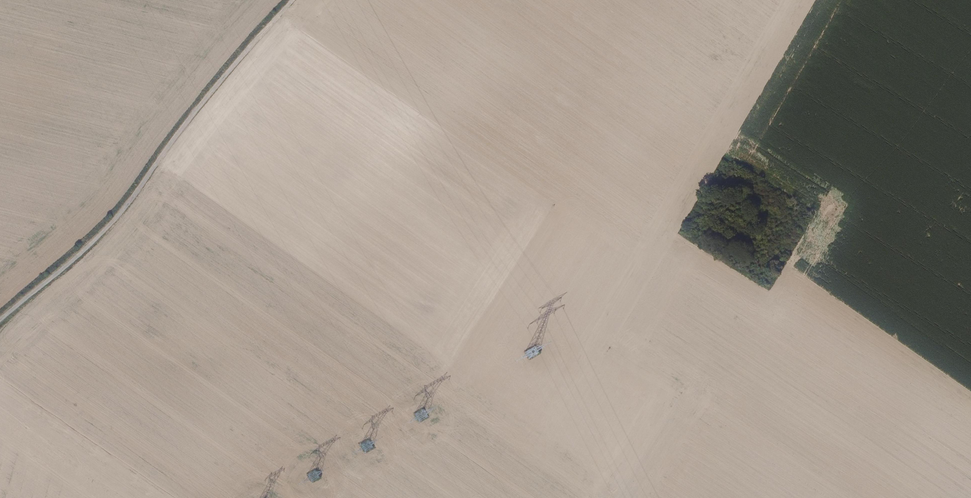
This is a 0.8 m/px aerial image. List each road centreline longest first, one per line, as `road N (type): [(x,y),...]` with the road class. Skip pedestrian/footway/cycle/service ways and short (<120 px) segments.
road 1 (track): [(289,0),(109,223),(0,318)]

